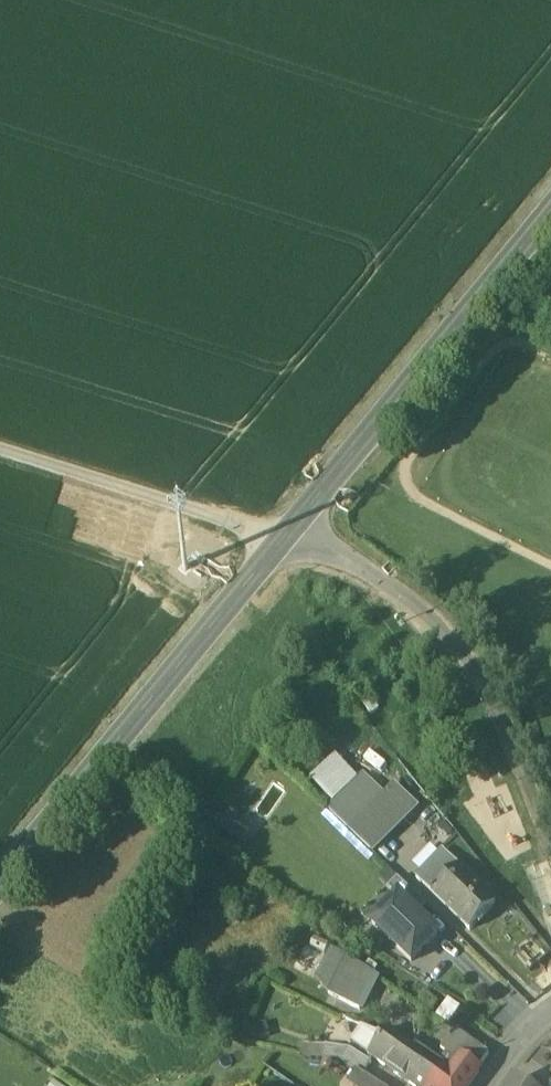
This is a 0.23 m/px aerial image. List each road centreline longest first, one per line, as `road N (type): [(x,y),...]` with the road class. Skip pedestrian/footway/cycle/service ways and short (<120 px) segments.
road 1 (tertiary): [(283,541),(0,880)]
road 2 (residential): [(283,541),(337,554),(402,594),(447,635),(504,719),(550,850)]
road 3 (tertiary): [(550,213),(283,541)]
road 4 (track): [(0,451),(283,541)]

